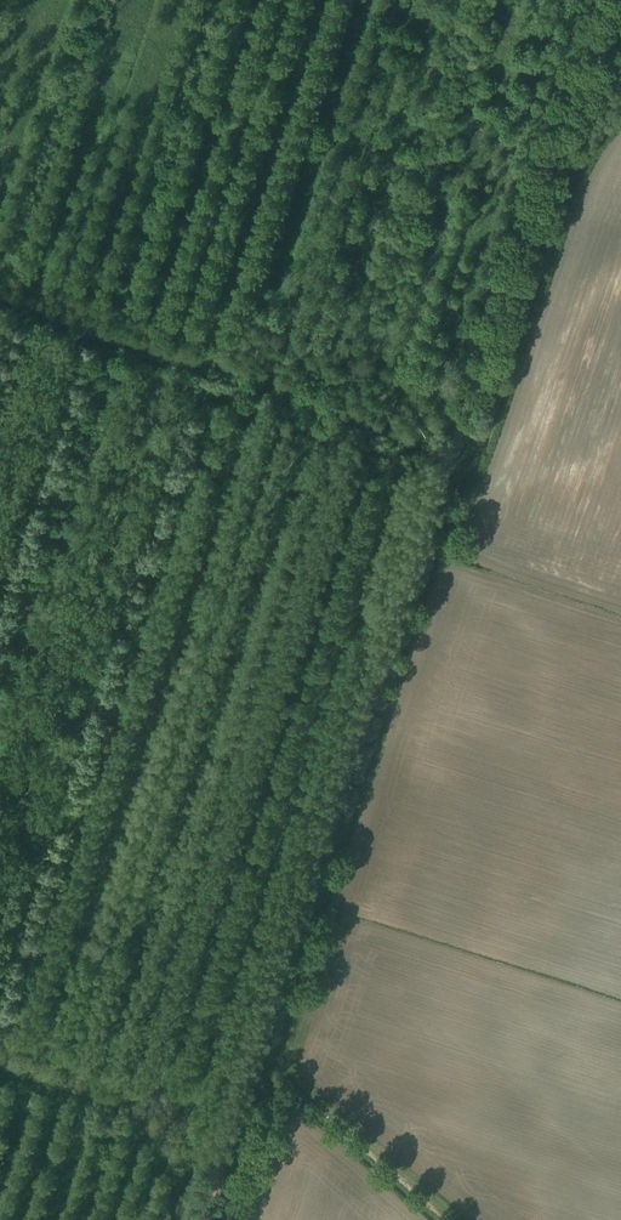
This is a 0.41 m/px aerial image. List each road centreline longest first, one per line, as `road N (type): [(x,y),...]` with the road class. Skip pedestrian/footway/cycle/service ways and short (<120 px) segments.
road 1 (track): [(600,0),(203,1219)]
road 2 (track): [(0,268),(363,387),(402,418),(444,478)]
road 3 (track): [(0,1028),(120,1067),(224,1157)]

